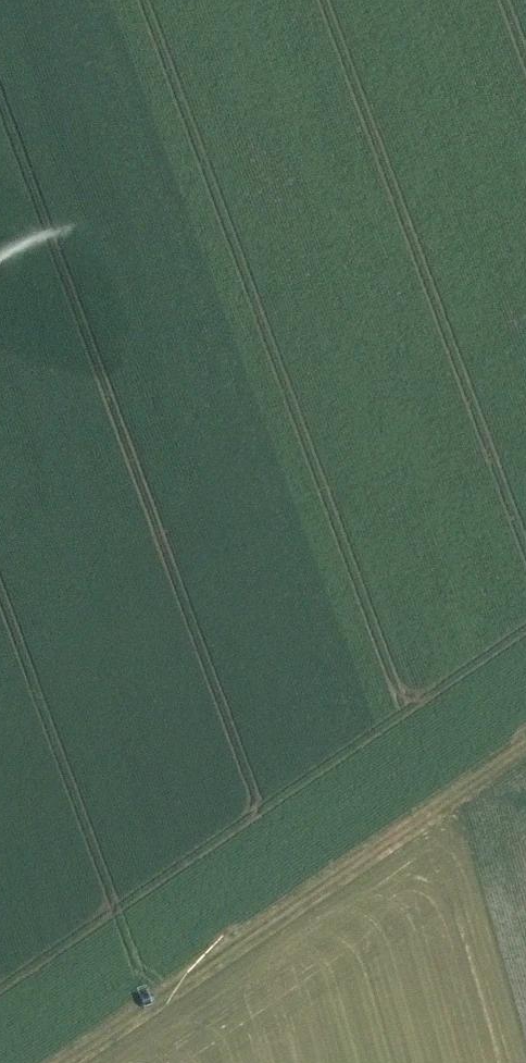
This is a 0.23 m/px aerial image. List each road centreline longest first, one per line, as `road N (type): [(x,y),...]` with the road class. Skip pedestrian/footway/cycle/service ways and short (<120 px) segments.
road 1 (track): [(525,744),(59,1062)]

